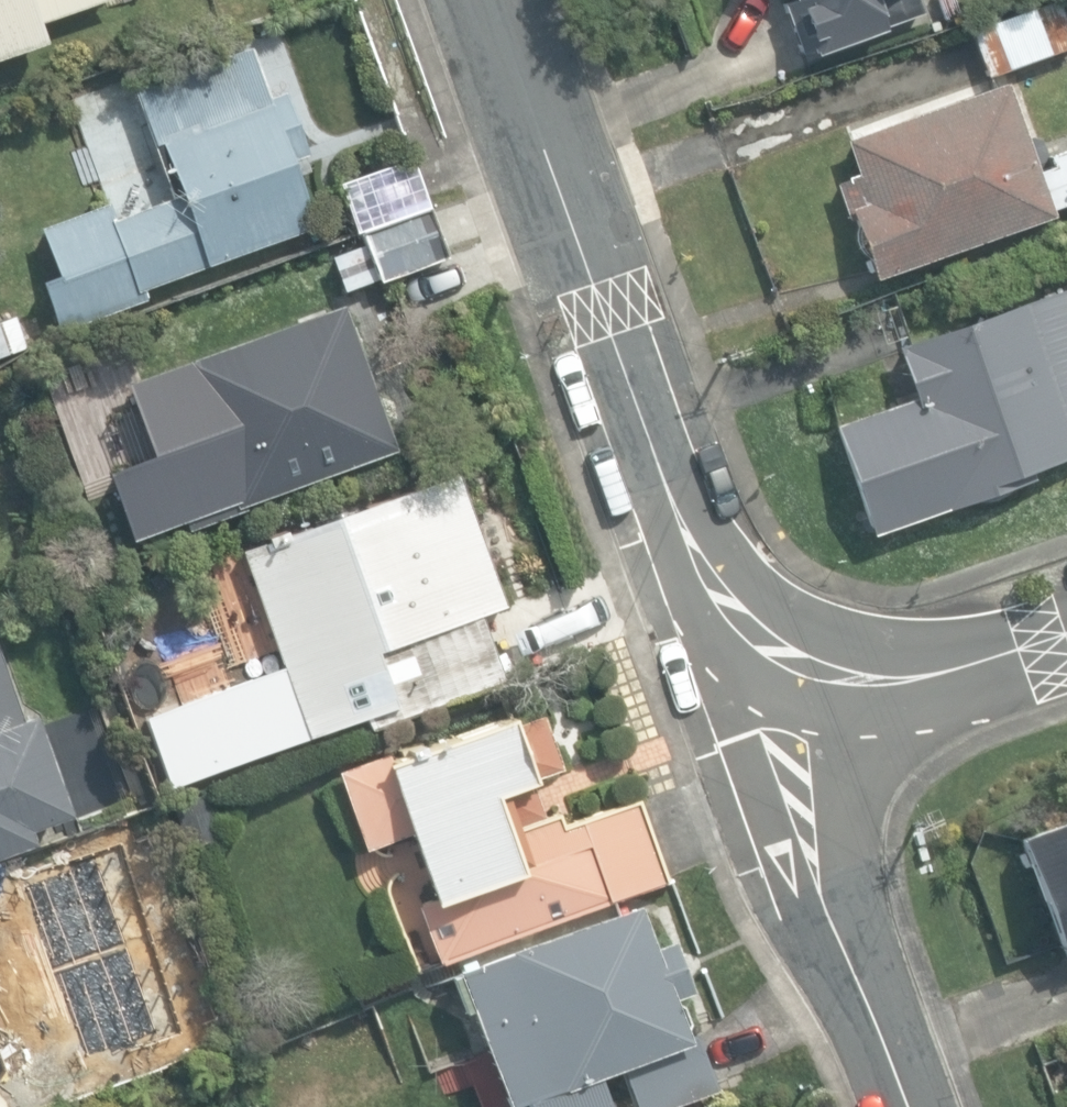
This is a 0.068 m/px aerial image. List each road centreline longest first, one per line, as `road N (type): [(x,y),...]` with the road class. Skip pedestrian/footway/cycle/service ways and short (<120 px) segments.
road 1 (residential): [(816,670),(755,635),(670,497),(488,0)]
road 2 (residential): [(901,1106),(818,885),(794,779),(816,670)]
road 3 (residential): [(1066,630),(884,682),(816,670)]

